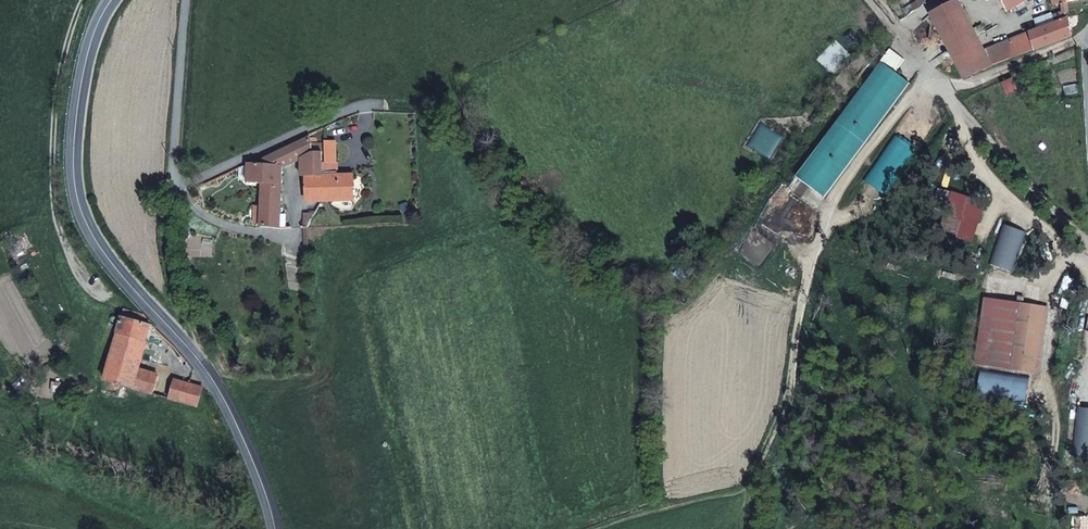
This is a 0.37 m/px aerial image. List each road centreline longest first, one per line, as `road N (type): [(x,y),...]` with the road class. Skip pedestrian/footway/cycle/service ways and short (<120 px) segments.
road 1 (secondary): [(111,0),(84,79),(74,162),(80,203),(128,283),(206,369),(232,412),(278,528)]
road 2 (track): [(1087,36),(960,96),(1087,248)]
road 3 (residential): [(187,0),(174,188)]
road 4 (residential): [(304,130),(174,188)]
road 5 (unclassified): [(878,0),(960,96)]

